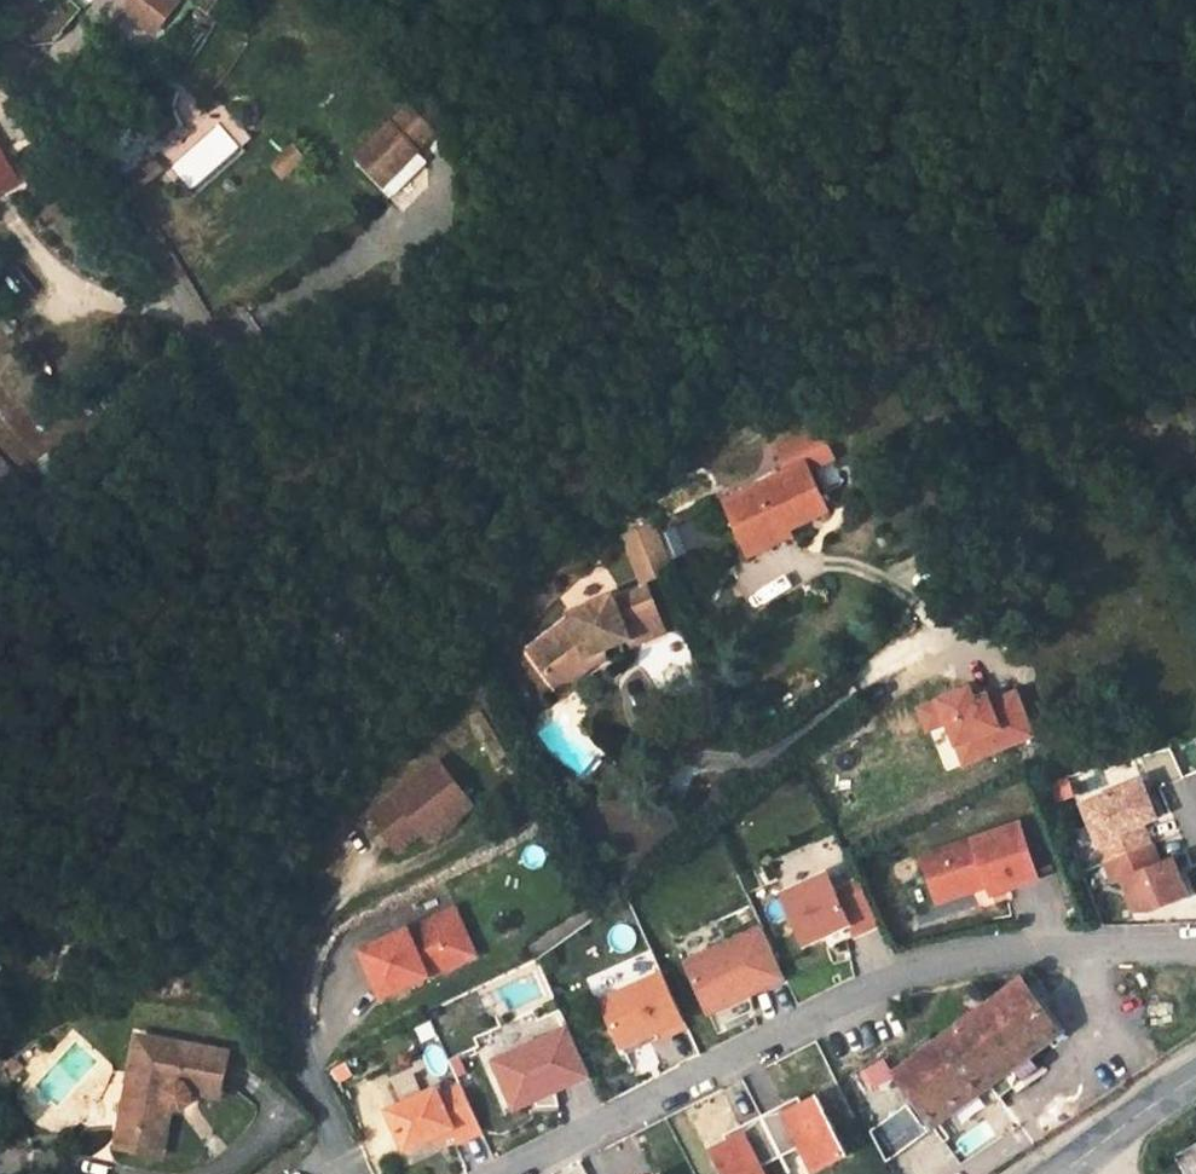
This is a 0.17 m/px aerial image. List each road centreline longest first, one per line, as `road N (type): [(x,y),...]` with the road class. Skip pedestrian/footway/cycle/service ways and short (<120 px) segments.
road 1 (track): [(1160,411),(1101,376),(1048,365),(838,356),(680,389),(373,480),(289,479)]
road 2 (unclassified): [(0,42),(39,57),(203,326),(236,366),(282,447),(289,479)]
road 3 (track): [(866,680),(960,633),(1033,461),(1063,433),(1114,410),(1160,411),(1195,426)]
road 4 (unclassified): [(1195,206),(1163,241),(1195,431)]
road 5 (secondary): [(1062,1173),(1195,1082)]

